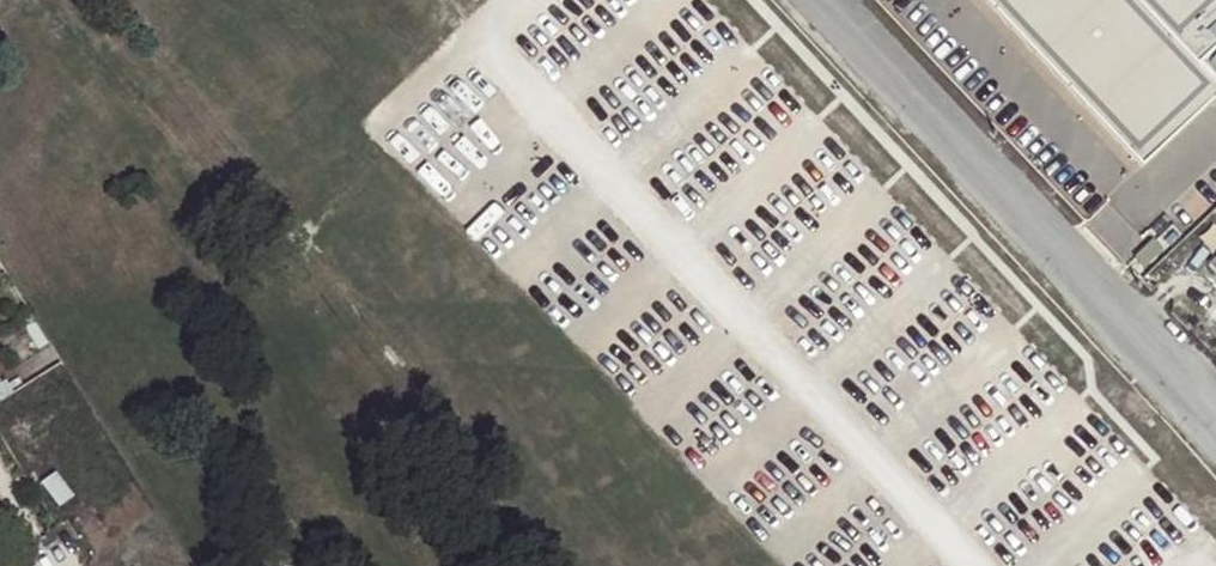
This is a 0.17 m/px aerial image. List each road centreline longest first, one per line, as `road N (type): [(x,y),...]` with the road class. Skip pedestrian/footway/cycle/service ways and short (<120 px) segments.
road 1 (unclassified): [(1215,415),(831,0)]

